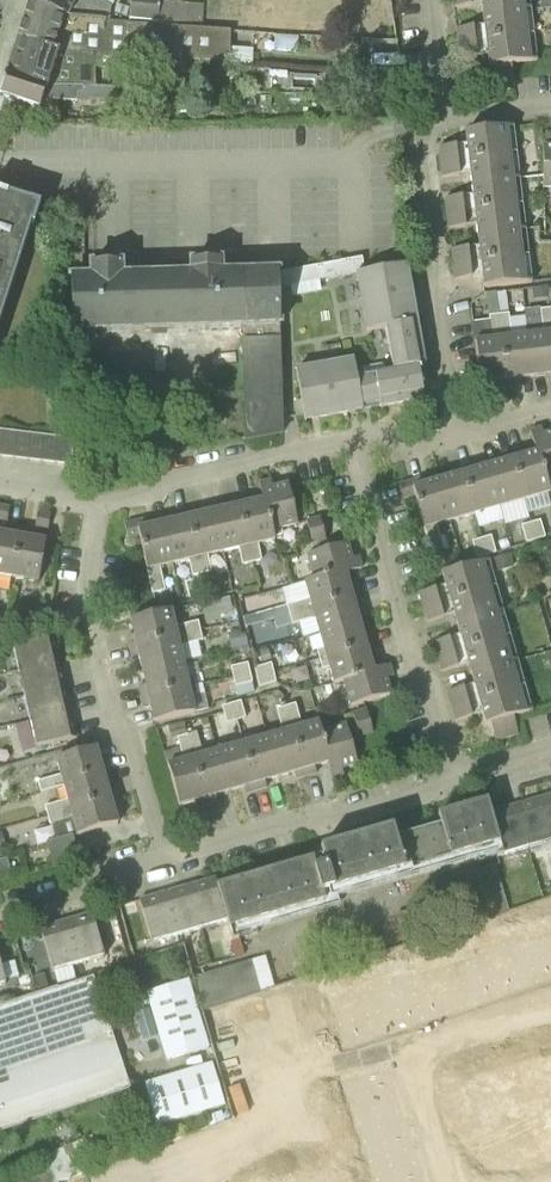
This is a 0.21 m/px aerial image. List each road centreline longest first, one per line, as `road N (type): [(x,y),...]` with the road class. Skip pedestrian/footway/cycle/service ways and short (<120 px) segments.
road 1 (residential): [(164,859),(131,742),(116,727),(85,606),(100,502)]
road 2 (residential): [(455,777),(351,442)]
road 3 (residential): [(460,435),(434,310),(439,273),(423,141),(441,106)]
road 4 (residential): [(164,859),(455,777)]
road 5 (residential): [(100,502),(351,442)]
road 6 (residential): [(0,903),(164,859)]

